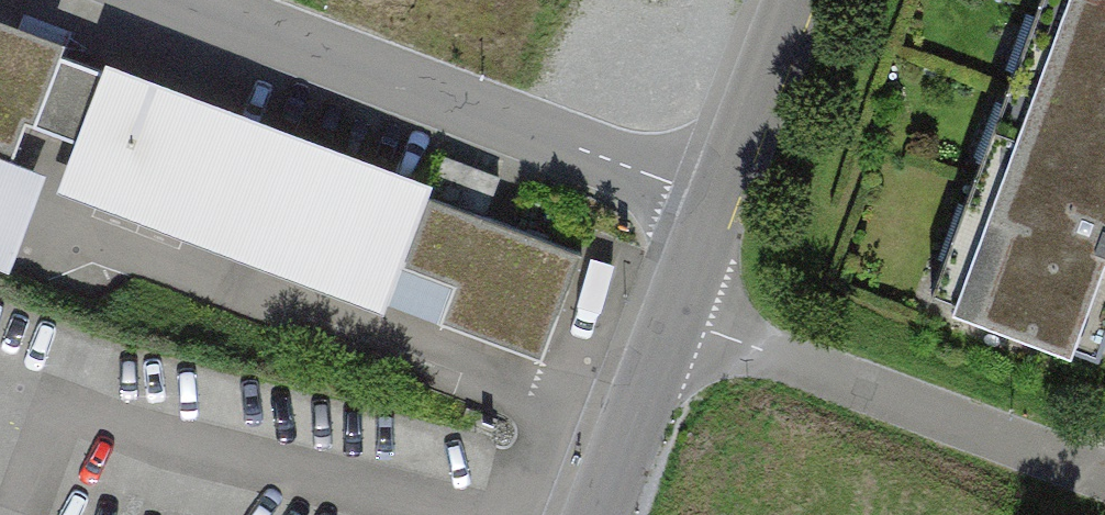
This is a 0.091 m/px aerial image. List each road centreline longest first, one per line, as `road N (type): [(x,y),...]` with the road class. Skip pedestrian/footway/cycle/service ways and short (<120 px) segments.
road 1 (residential): [(713,195),(182,0)]
road 2 (residential): [(667,316),(1104,478)]
road 3 (residential): [(592,514),(667,316)]
road 4 (residential): [(713,195),(790,0)]
road 5 (residential): [(667,316),(713,195)]

